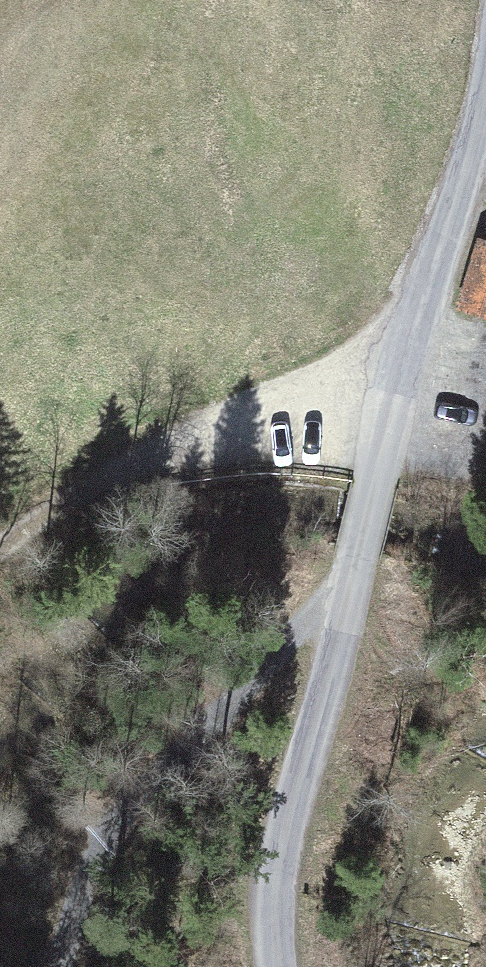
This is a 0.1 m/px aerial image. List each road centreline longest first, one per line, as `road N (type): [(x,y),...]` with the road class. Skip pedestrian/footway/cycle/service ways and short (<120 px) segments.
road 1 (unclassified): [(485,4),(418,326),(382,434),(362,574),(293,795),(276,903),(290,966)]
road 2 (track): [(362,574),(142,778),(74,966)]
road 3 (track): [(0,554),(104,481),(299,394),(418,326)]

